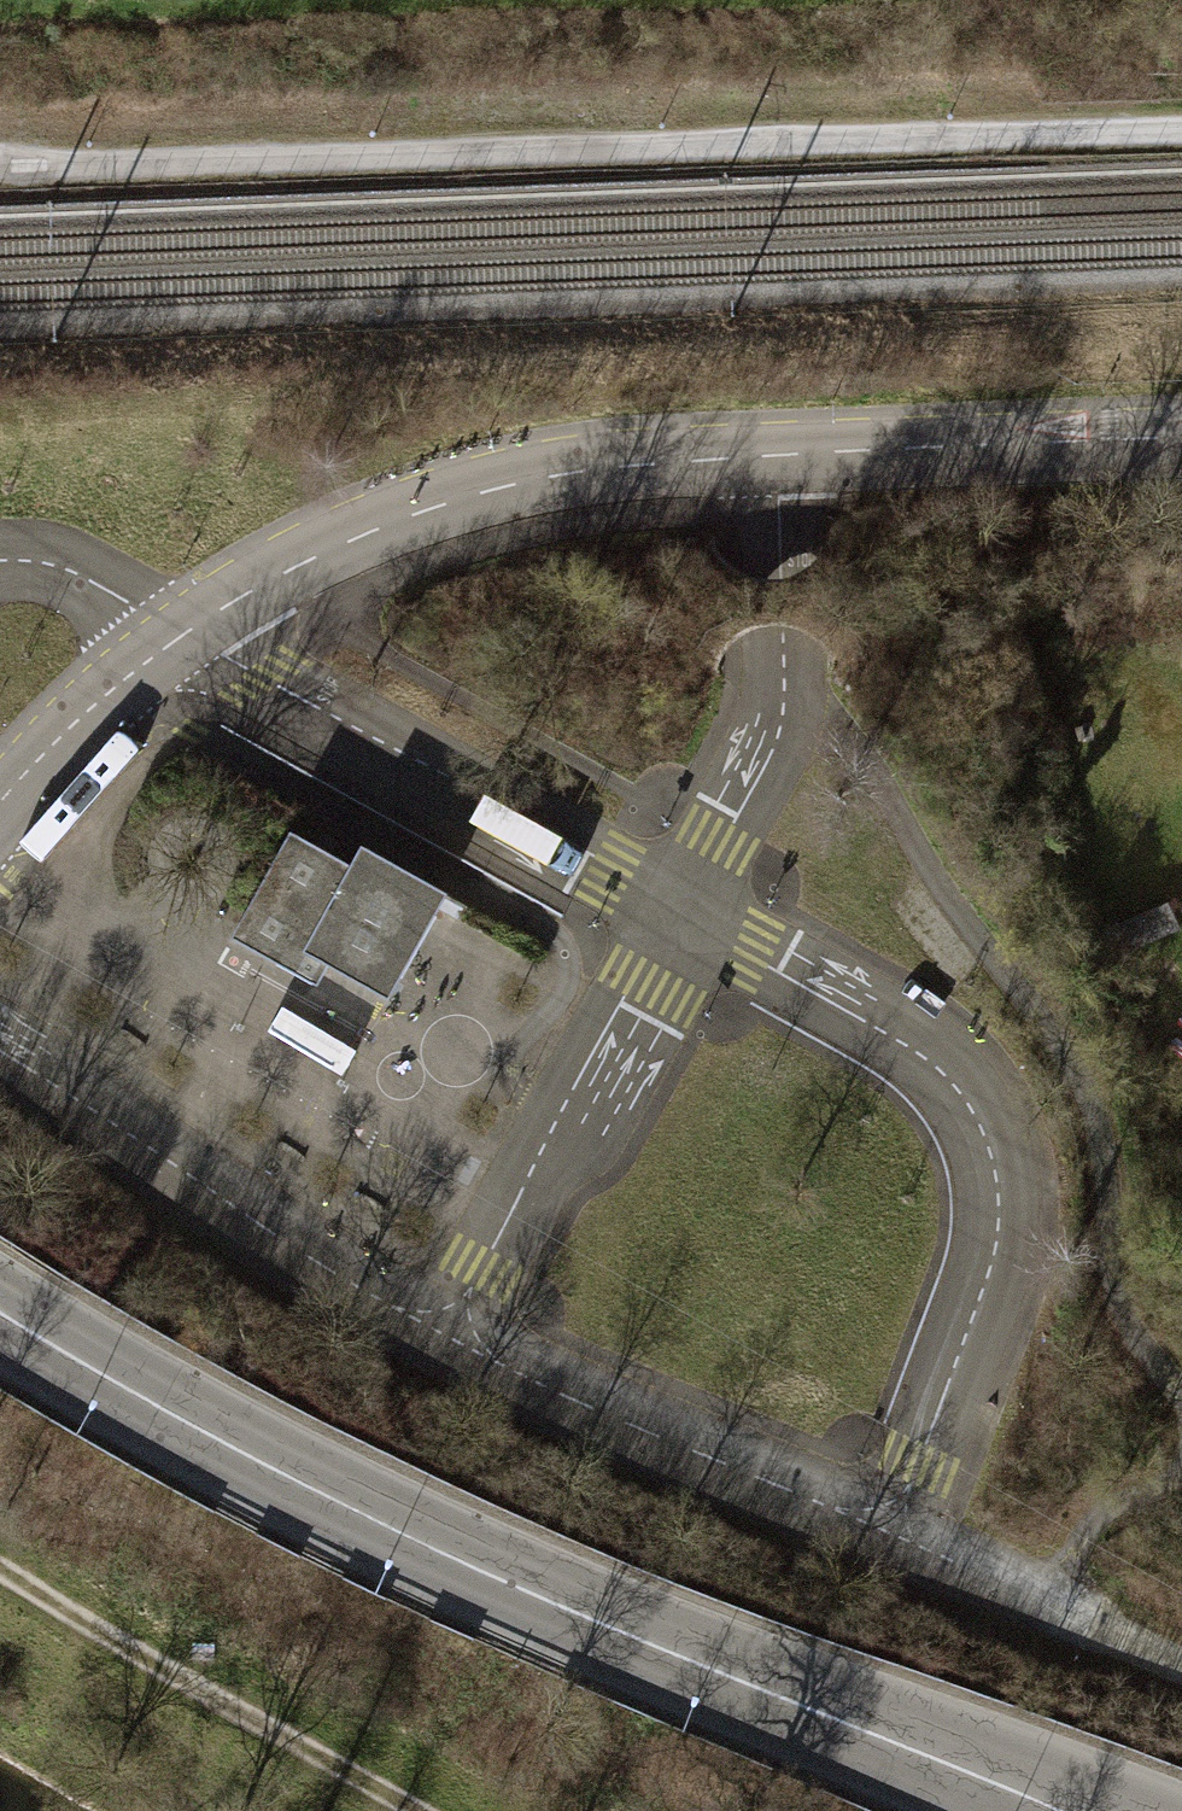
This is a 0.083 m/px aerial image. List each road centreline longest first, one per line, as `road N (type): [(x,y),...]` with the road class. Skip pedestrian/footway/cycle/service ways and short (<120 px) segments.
road 1 (unclassified): [(438,1334),(895,1526),(990,1283),(1005,1217),(1000,1162),(977,1106),(940,1063),(880,1022),(677,917)]
road 2 (tertiary): [(0,1312),(296,1481),(519,1589),(1059,1810)]
road 3 (residential): [(176,644),(209,616),(363,537),(521,482),(774,465)]
road 4 (unclassified): [(677,917),(176,644)]
road 5 (unclassified): [(0,1062),(319,1283),(438,1334)]
road 6 (unclassified): [(438,1334),(677,917)]
road 7 (unclassified): [(677,917),(765,733),(774,465)]
road 8 (residential): [(774,465),(1181,445)]
road 9 (residential): [(0,814),(47,759),(176,644)]
road 10 (unclassified): [(176,644),(86,587),(39,569),(0,571)]

